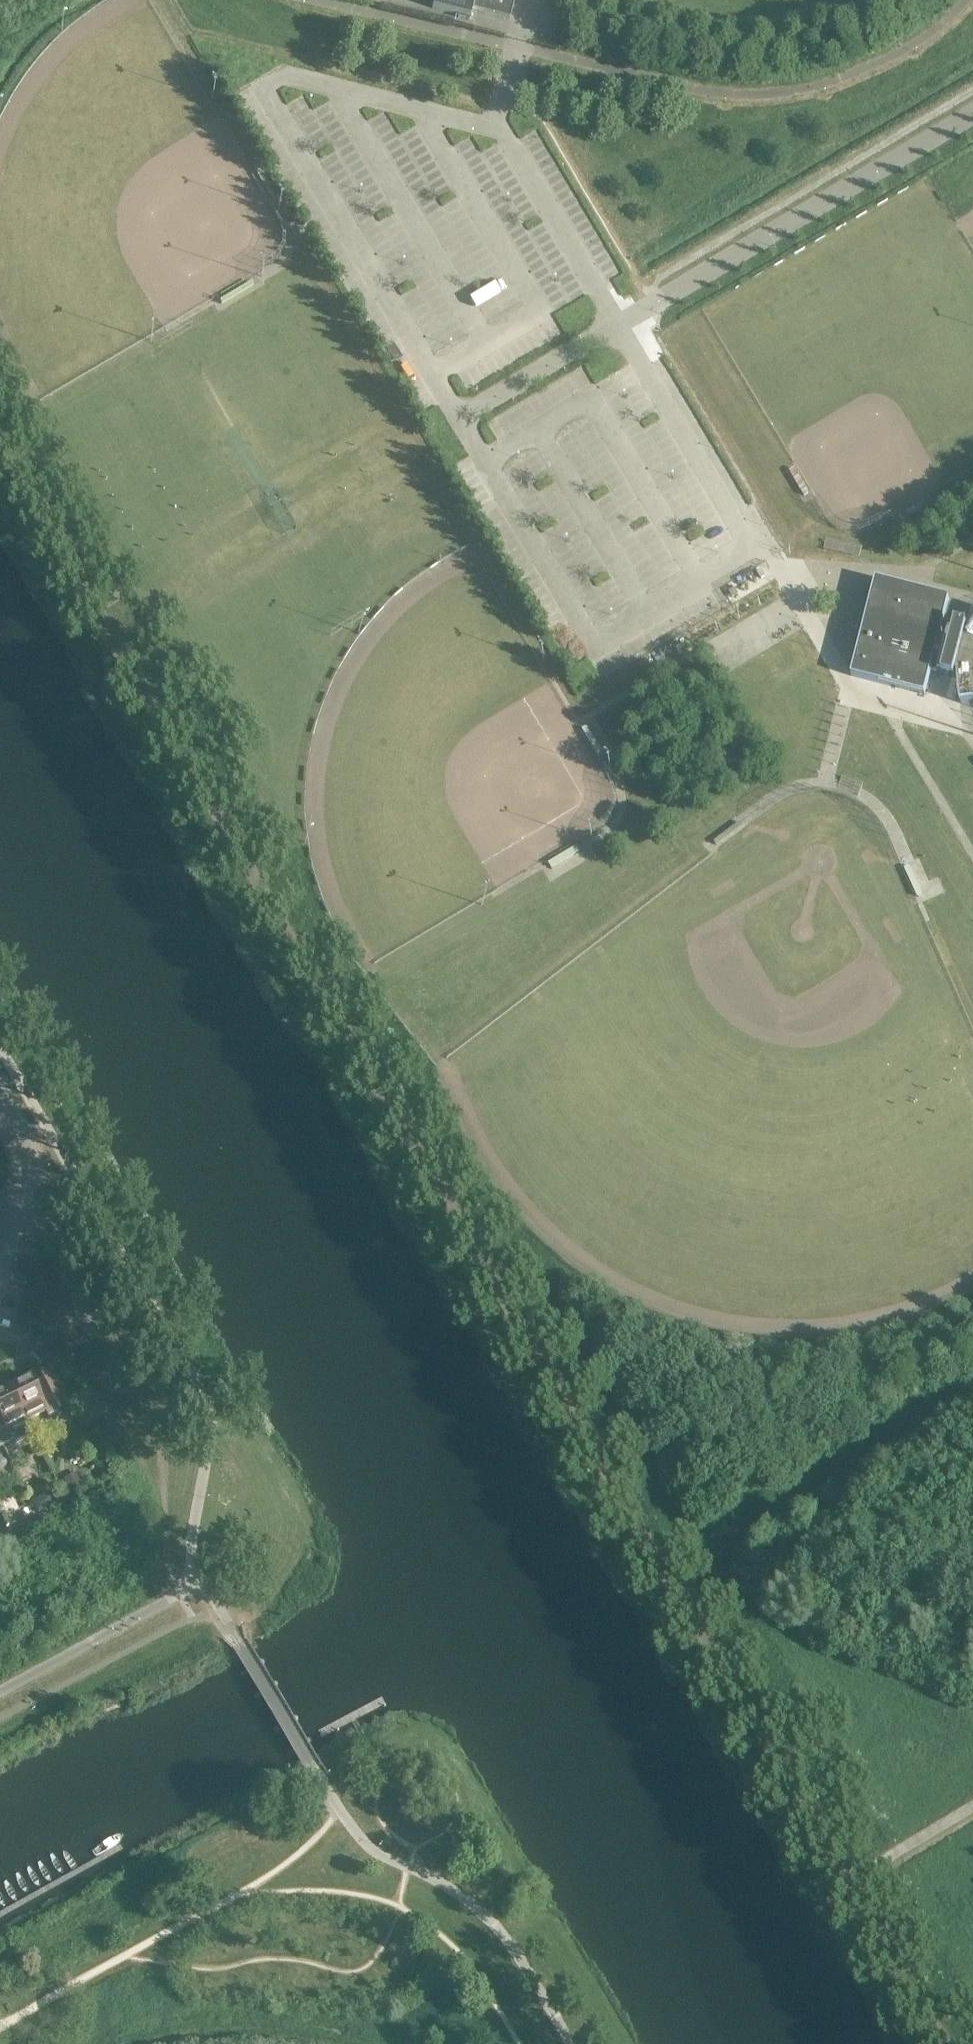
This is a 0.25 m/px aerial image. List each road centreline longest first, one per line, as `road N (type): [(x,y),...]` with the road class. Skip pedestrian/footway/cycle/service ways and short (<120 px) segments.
road 1 (unclassified): [(972,113),(458,422)]
road 2 (residential): [(0,1266),(35,1157),(0,1096)]

